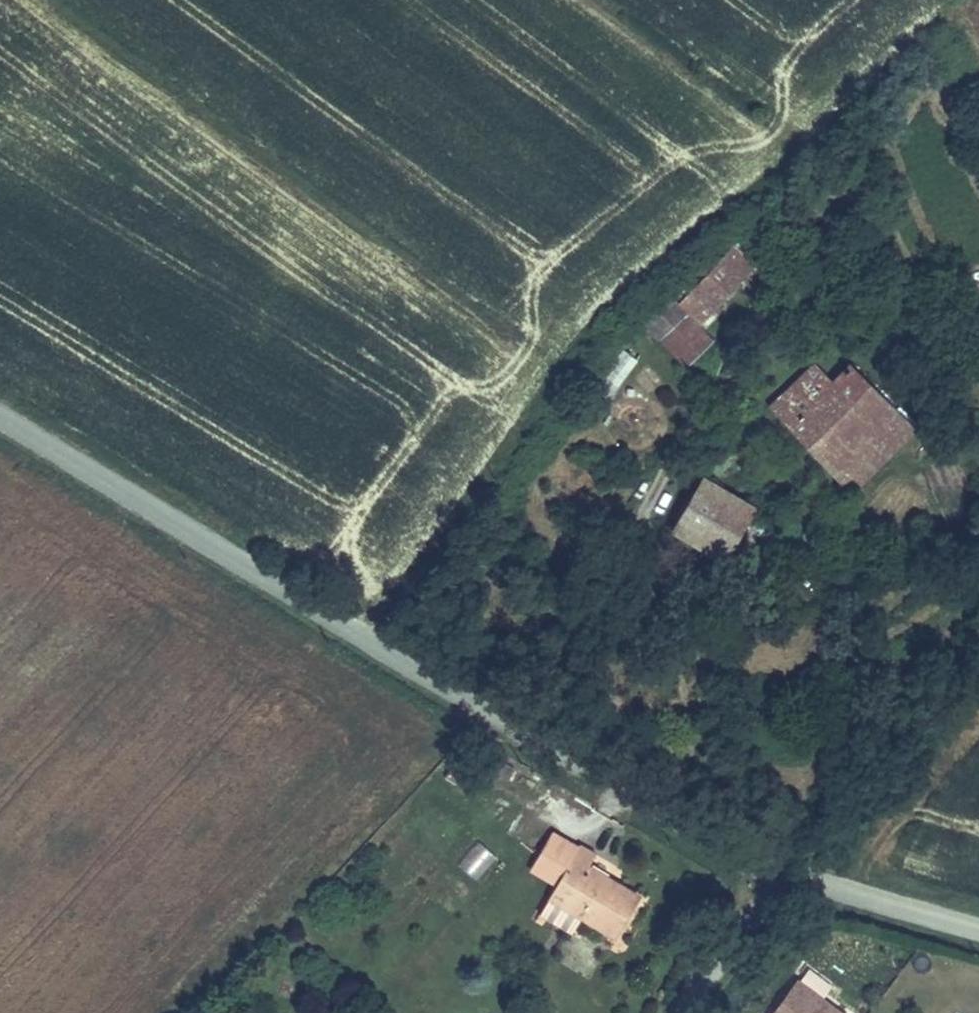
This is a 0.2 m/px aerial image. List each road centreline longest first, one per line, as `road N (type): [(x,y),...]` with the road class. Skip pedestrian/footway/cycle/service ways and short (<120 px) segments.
road 1 (tertiary): [(978,927),(788,872),(654,807),(0,418)]

